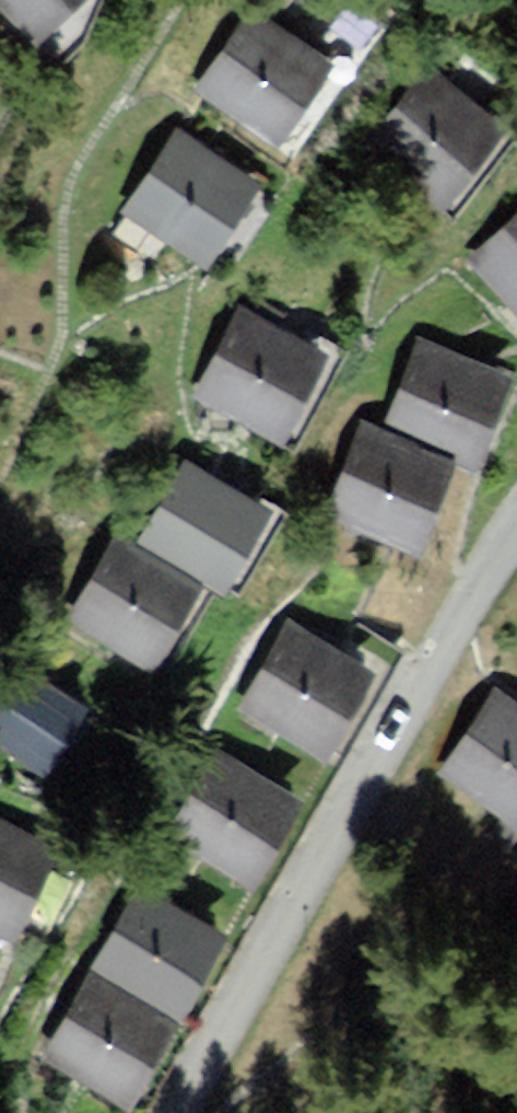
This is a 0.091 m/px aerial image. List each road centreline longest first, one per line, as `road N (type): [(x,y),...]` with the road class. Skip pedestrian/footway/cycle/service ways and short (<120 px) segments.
road 1 (residential): [(516,527),(162,1112)]

